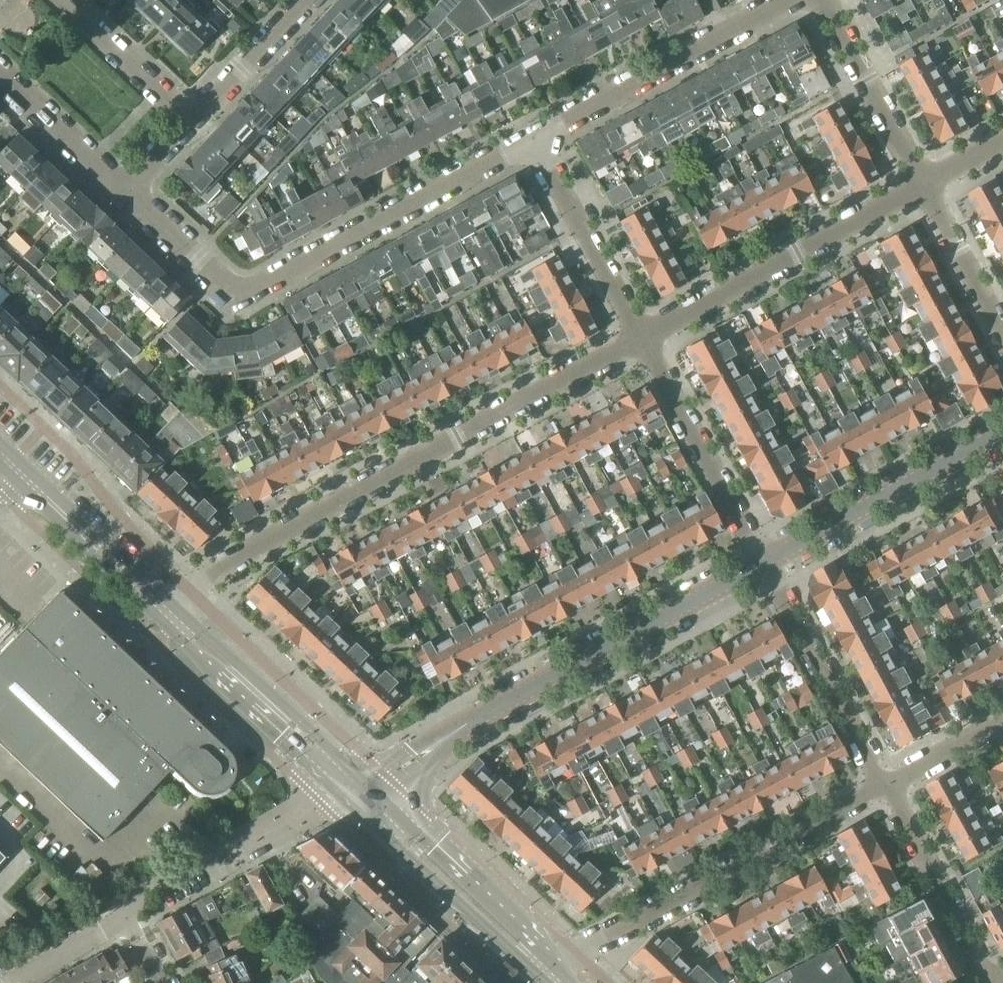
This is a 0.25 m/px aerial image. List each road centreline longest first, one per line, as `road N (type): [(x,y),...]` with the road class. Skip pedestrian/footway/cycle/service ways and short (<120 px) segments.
road 1 (residential): [(161,602),(640,340)]
road 2 (residential): [(534,141),(240,296),(126,193)]
road 3 (tertiary): [(356,786),(762,564)]
road 4 (residential): [(884,787),(578,961),(559,982)]
road 5 (residential): [(640,340),(921,190)]
road 6 (residential): [(789,0),(534,141)]
road 7 (secondary): [(559,982),(356,786)]
road 8 (residential): [(121,919),(133,894),(356,786)]
road 9 (tertiary): [(762,564),(1002,433)]
road 10 (secondary): [(356,786),(161,602)]
road 11 (residential): [(762,564),(640,340)]
road 12 (residential): [(762,564),(884,787)]
road 13 (residential): [(640,340),(534,141)]
road 14 (residential): [(884,787),(998,980)]
road 15 (residential): [(823,0),(921,190)]
road 16 (secondary): [(161,602),(7,463)]
road 17 (residential): [(126,193),(0,70)]
road 18 (residential): [(921,190),(1002,338)]
road 19 (residential): [(206,106),(94,0)]
road 20 (residential): [(206,106),(306,0)]
road 21 (residential): [(884,787),(1002,723)]
road 22 (residential): [(11,982),(121,919)]

